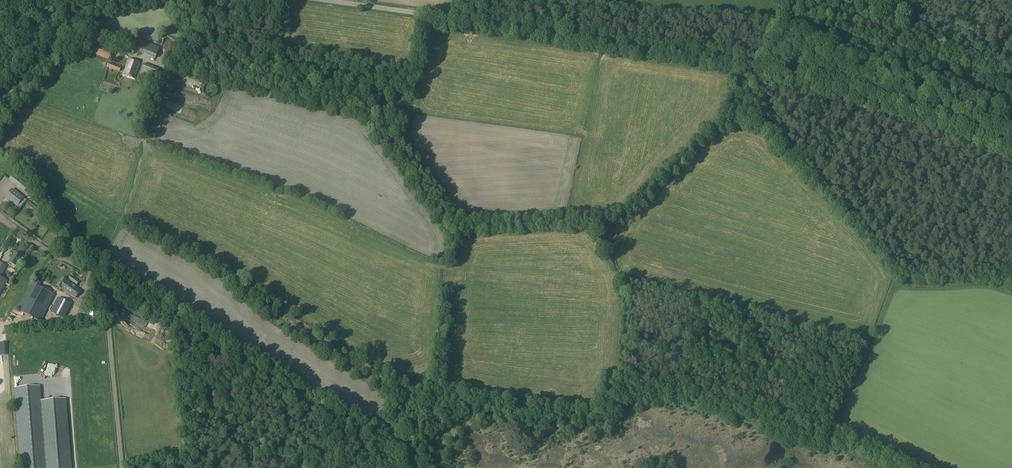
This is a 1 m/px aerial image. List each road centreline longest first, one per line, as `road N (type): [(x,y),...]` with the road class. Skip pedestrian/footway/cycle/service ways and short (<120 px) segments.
road 1 (track): [(446,18),(828,79),(1011,143)]
road 2 (track): [(600,275),(448,268),(142,144)]
road 3 (track): [(274,0),(165,63),(133,198),(97,279)]
road 4 (track): [(122,467),(103,284),(0,217)]
road 5 (unclassified): [(317,0),(446,18),(476,0)]
road 6 (unclassified): [(0,94),(77,15),(119,0)]

